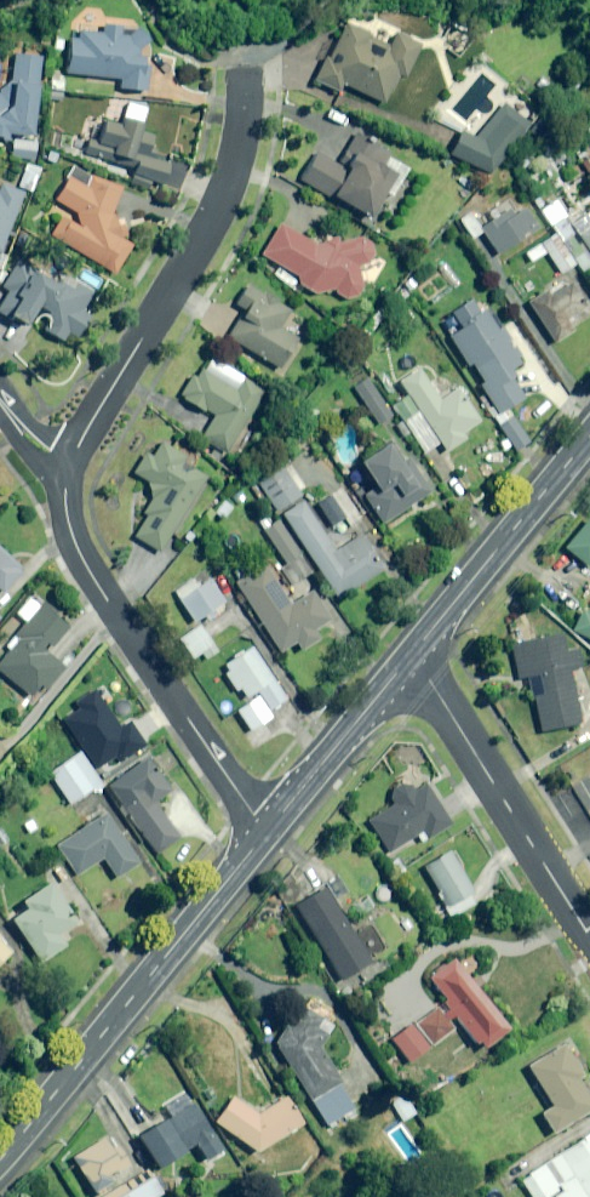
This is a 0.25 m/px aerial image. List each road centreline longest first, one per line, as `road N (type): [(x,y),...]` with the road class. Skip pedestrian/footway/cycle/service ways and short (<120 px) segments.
road 1 (tertiary): [(0,1158),(270,827)]
road 2 (residential): [(72,463),(68,518),(91,573),(270,827)]
road 3 (residential): [(72,463),(223,207),(246,90)]
road 4 (residential): [(589,936),(413,651)]
road 5 (tertiary): [(413,651),(589,435)]
road 6 (tertiary): [(270,827),(413,651)]

